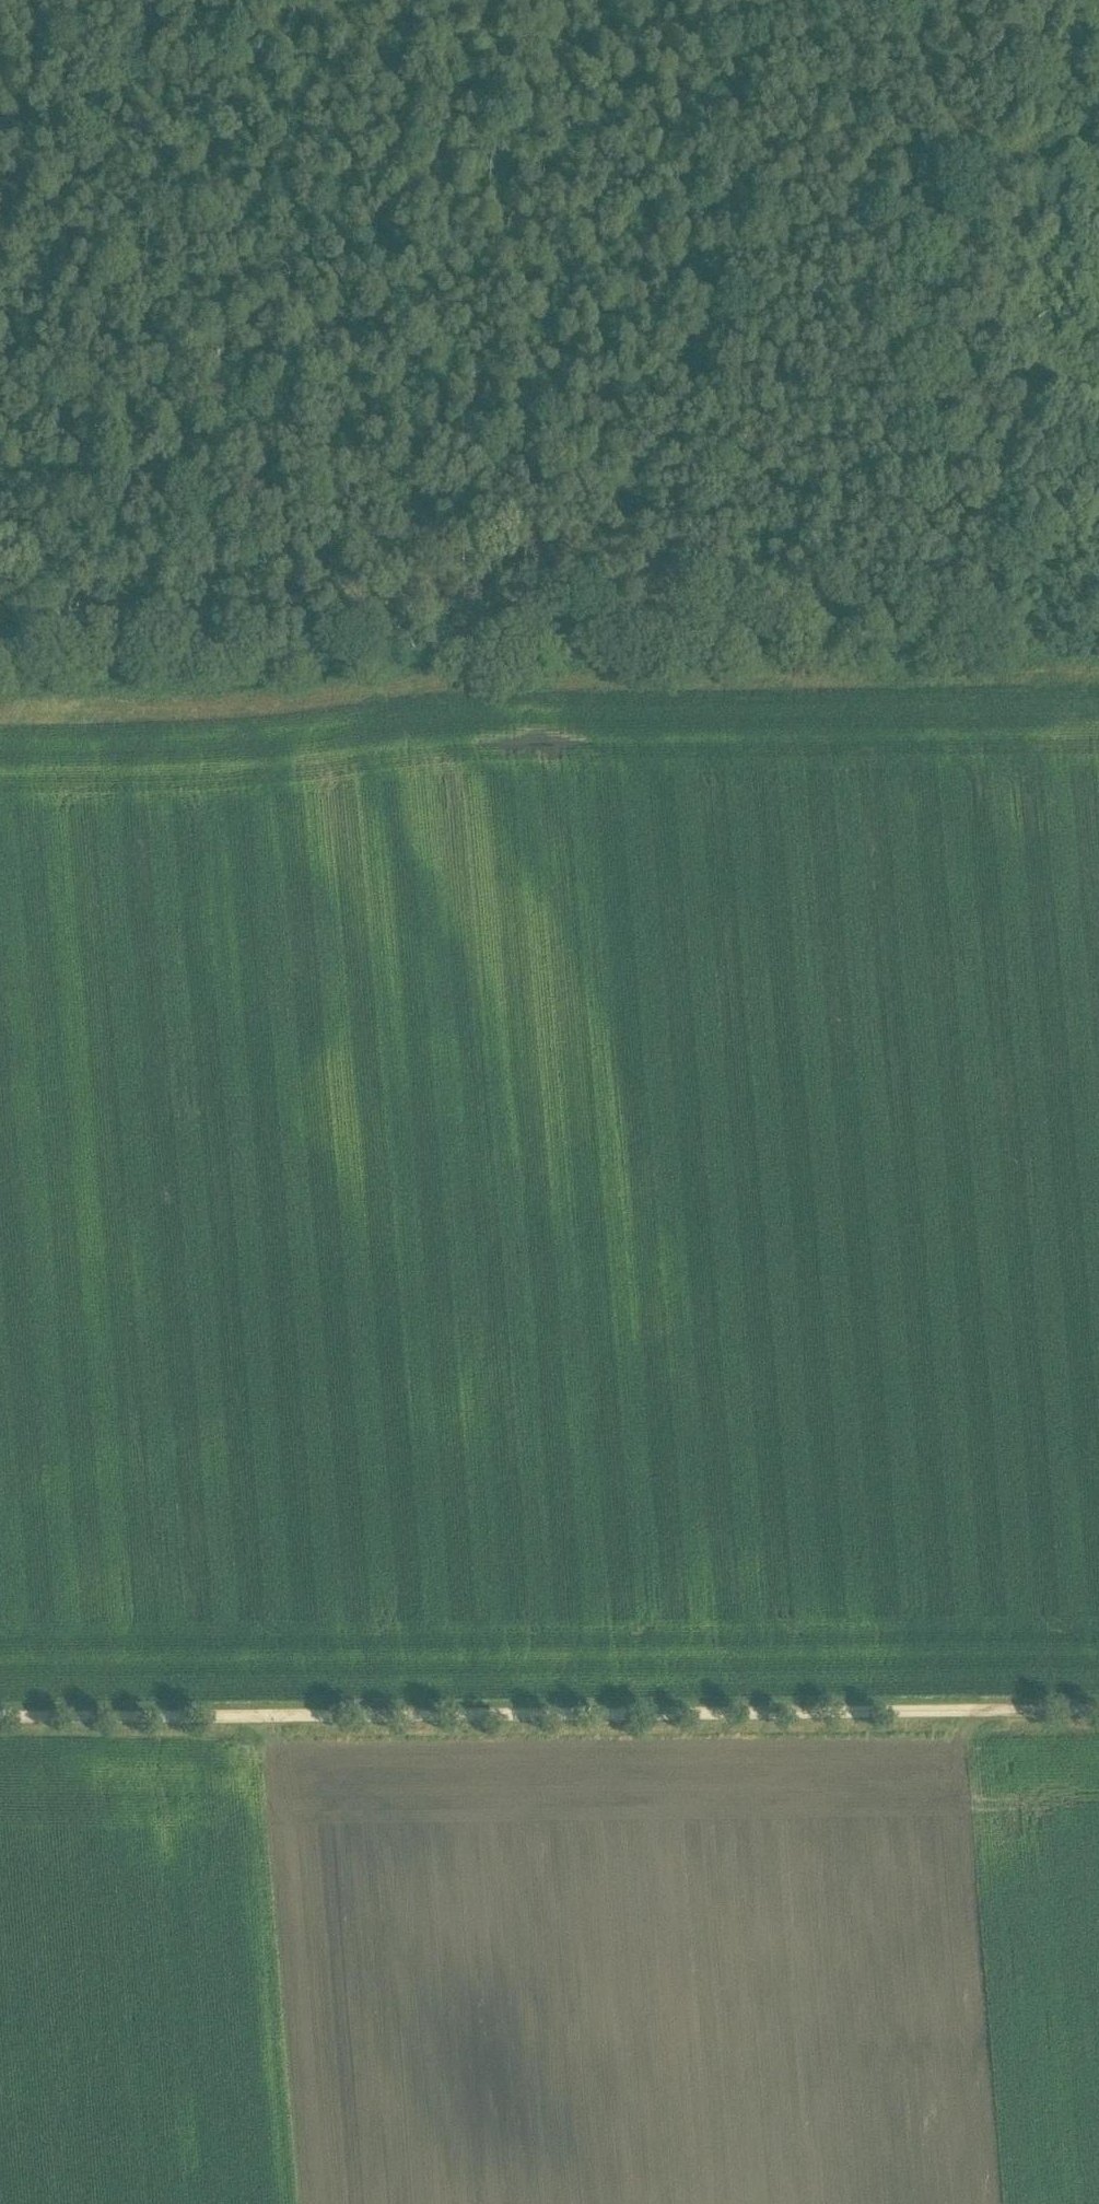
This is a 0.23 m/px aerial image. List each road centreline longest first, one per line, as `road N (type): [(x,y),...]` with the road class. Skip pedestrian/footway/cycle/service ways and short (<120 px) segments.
road 1 (track): [(1098,1711),(0,1725)]

